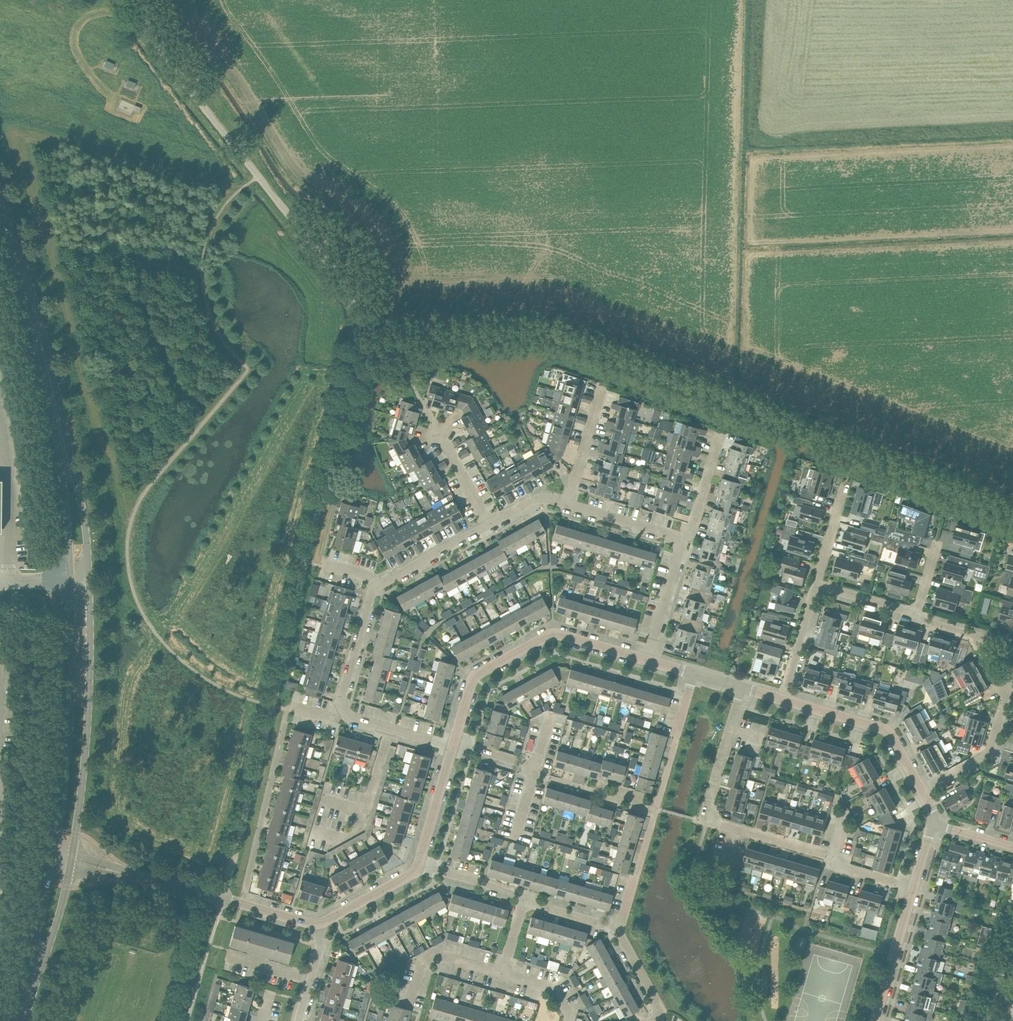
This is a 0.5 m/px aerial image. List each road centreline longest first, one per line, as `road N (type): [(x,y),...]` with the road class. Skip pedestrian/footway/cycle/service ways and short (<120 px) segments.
road 1 (unclassified): [(222,899),(360,325),(352,293),(152,43),(144,0)]
road 2 (residential): [(489,524),(370,597),(342,697),(349,716),(388,728)]
road 3 (secondary): [(71,582),(69,722),(53,858)]
road 4 (secondary): [(72,855),(90,582)]
road 5 (secondary): [(66,462),(0,202)]
road 6 (residential): [(648,660),(554,634),(541,639),(473,678),(452,746)]
road 7 (residential): [(925,798),(887,731),(783,700)]
road 8 (residential): [(741,828),(712,815),(741,688)]
road 9 (residential): [(656,809),(693,674)]
road 10 (residential): [(925,798),(984,763),(1012,700)]
road 11 (residential): [(875,1020),(913,890)]
road 12 (residential): [(783,700),(820,579)]
road 13 (residential): [(619,930),(656,809)]
road 14 (secondary): [(90,582),(66,462)]
road 15 (residential): [(452,746),(419,863)]
road 16 (residential): [(648,660),(677,543)]
road 17 (secondary): [(66,462),(71,582)]

